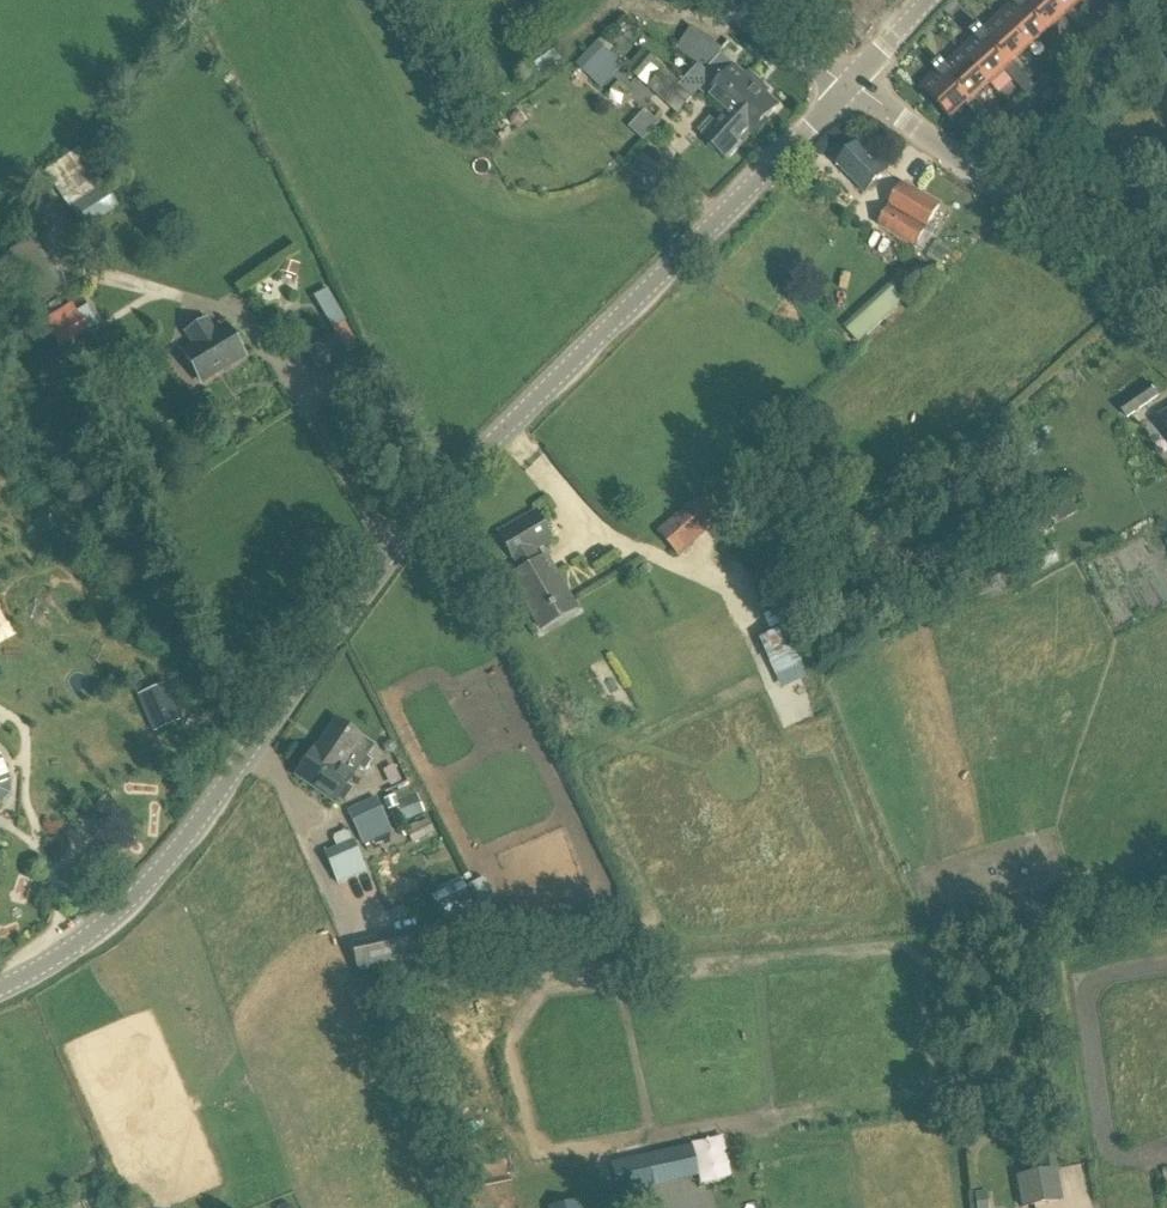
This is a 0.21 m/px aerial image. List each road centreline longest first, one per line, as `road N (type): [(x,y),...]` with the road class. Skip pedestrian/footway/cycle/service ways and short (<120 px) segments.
road 1 (tertiary): [(0,991),(95,937),(165,869),(397,549),(850,85)]
road 2 (residential): [(1166,298),(850,85)]
road 3 (tertiary): [(850,85),(722,0)]

